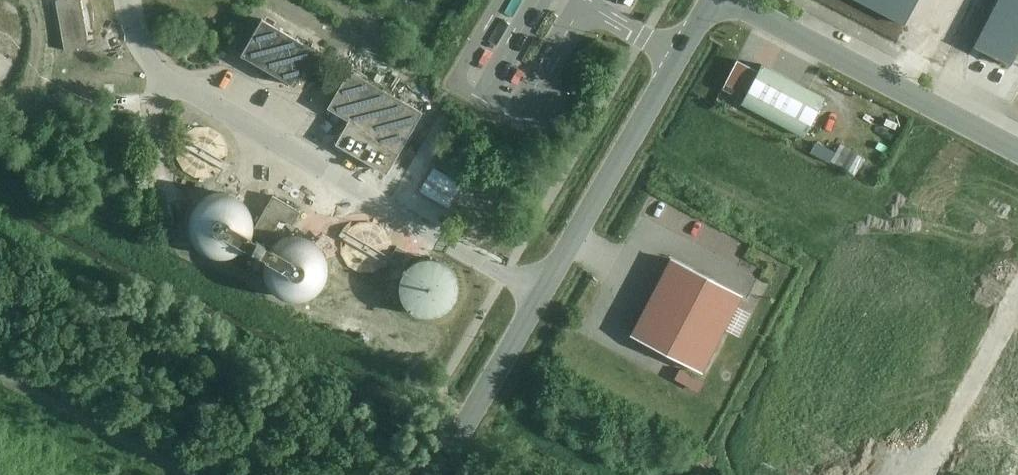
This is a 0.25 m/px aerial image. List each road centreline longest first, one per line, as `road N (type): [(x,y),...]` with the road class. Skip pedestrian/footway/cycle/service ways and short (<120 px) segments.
road 1 (residential): [(442,474),(715,0)]
road 2 (residential): [(722,0),(1017,150)]

